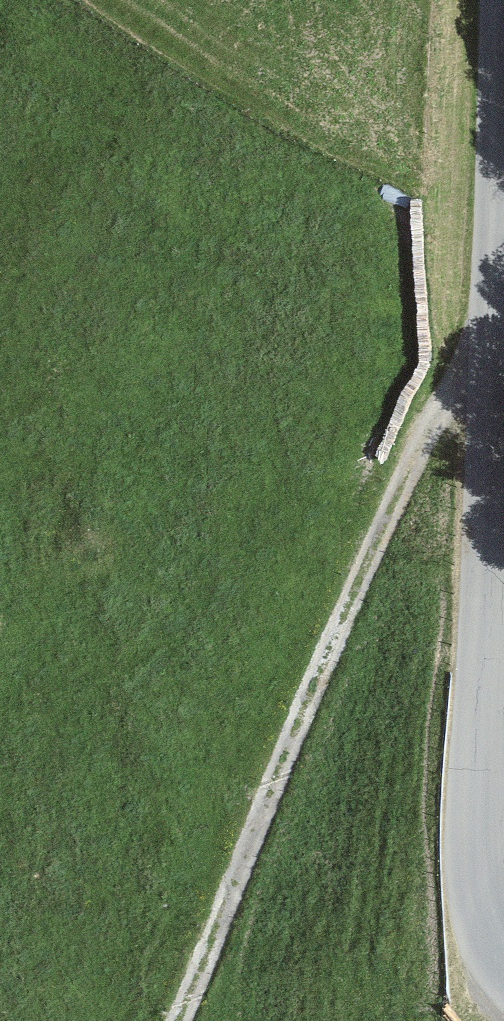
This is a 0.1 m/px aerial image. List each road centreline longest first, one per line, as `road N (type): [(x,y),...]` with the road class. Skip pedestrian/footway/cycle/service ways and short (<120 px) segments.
road 1 (track): [(183,1020),(384,518),(503,318)]
road 2 (unclassified): [(503,318),(485,842),(503,941)]

